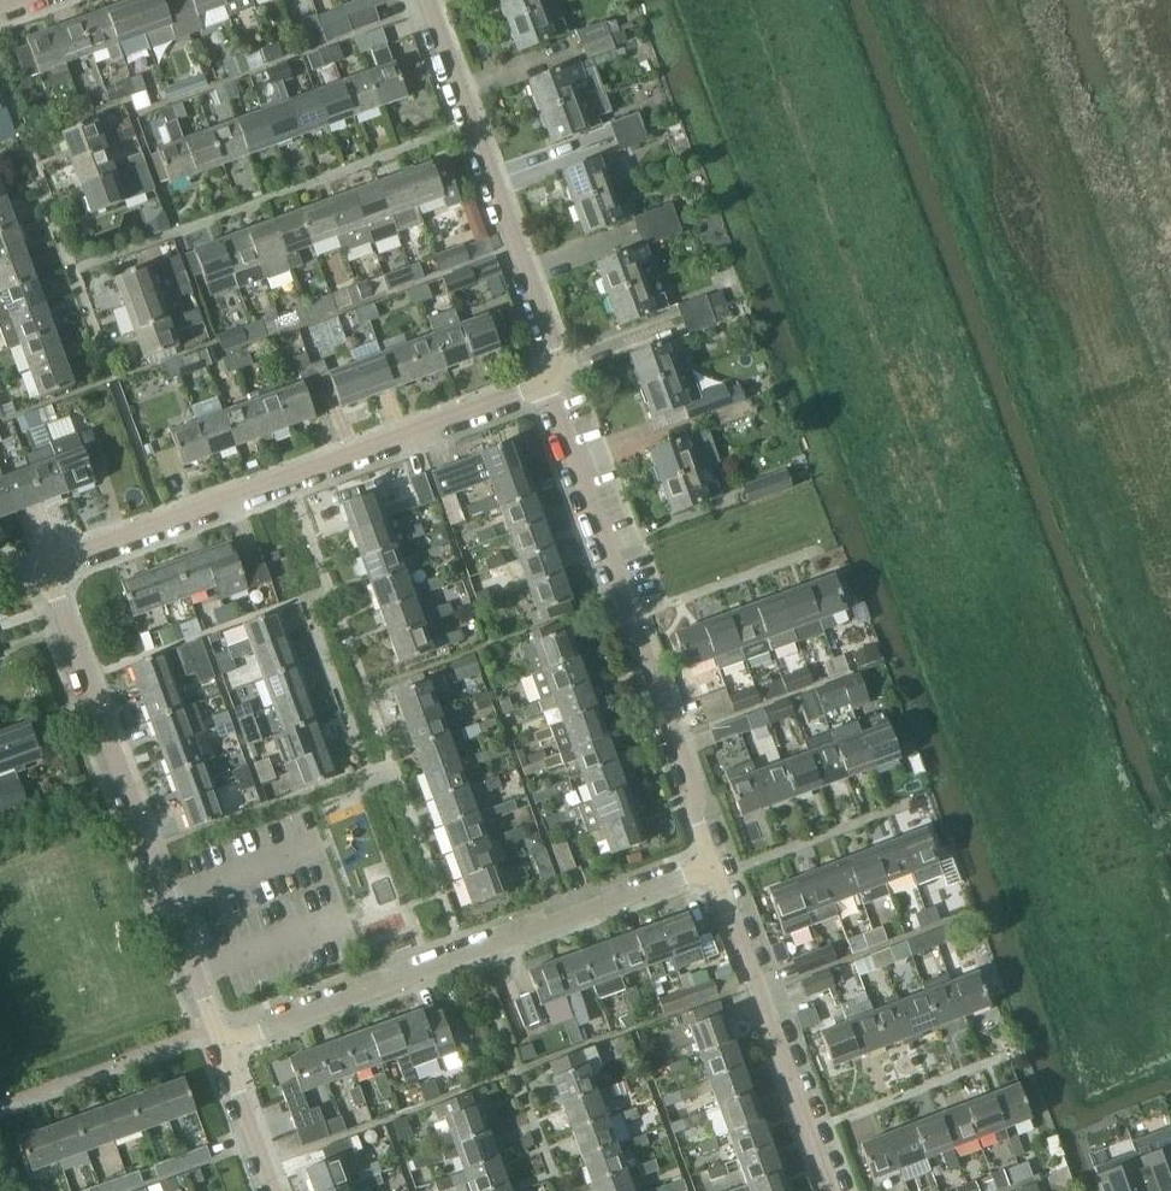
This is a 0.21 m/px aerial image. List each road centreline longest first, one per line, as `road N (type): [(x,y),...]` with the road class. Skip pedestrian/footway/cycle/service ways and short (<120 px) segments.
road 1 (residential): [(548,380),(47,570)]
road 2 (residential): [(715,864),(221,1044)]
road 3 (residential): [(715,864),(697,817),(698,792),(548,380)]
road 4 (residential): [(47,570),(221,1044)]
road 5 (residential): [(429,0),(557,348),(548,380)]
road 6 (residential): [(834,1190),(715,864)]
road 7 (residential): [(221,1044),(274,1190)]

